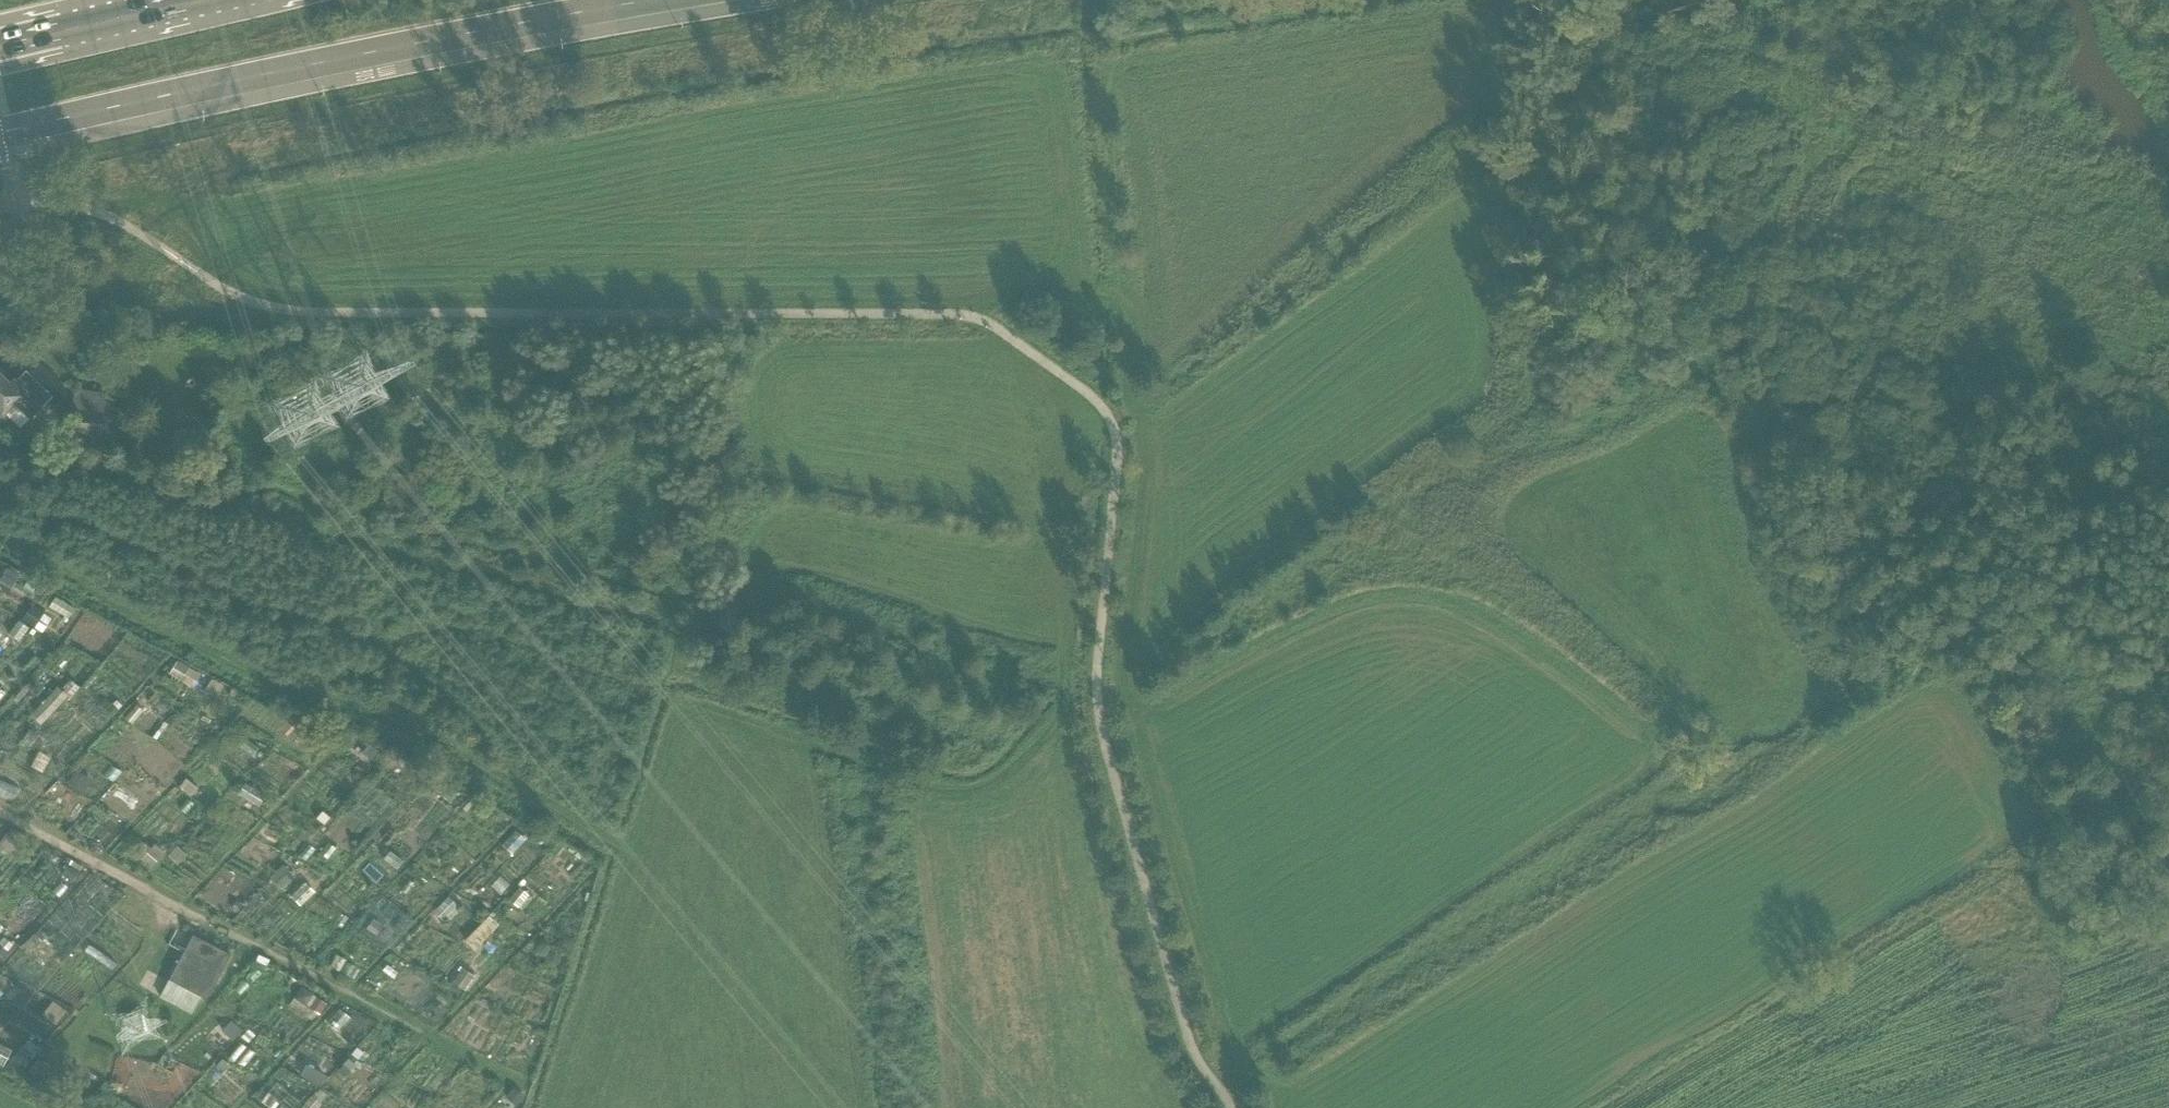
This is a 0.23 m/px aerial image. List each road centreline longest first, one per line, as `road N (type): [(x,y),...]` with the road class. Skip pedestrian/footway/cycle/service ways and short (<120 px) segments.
road 1 (primary): [(0,133),(343,57),(678,0)]
road 2 (primary): [(201,0),(0,45)]

